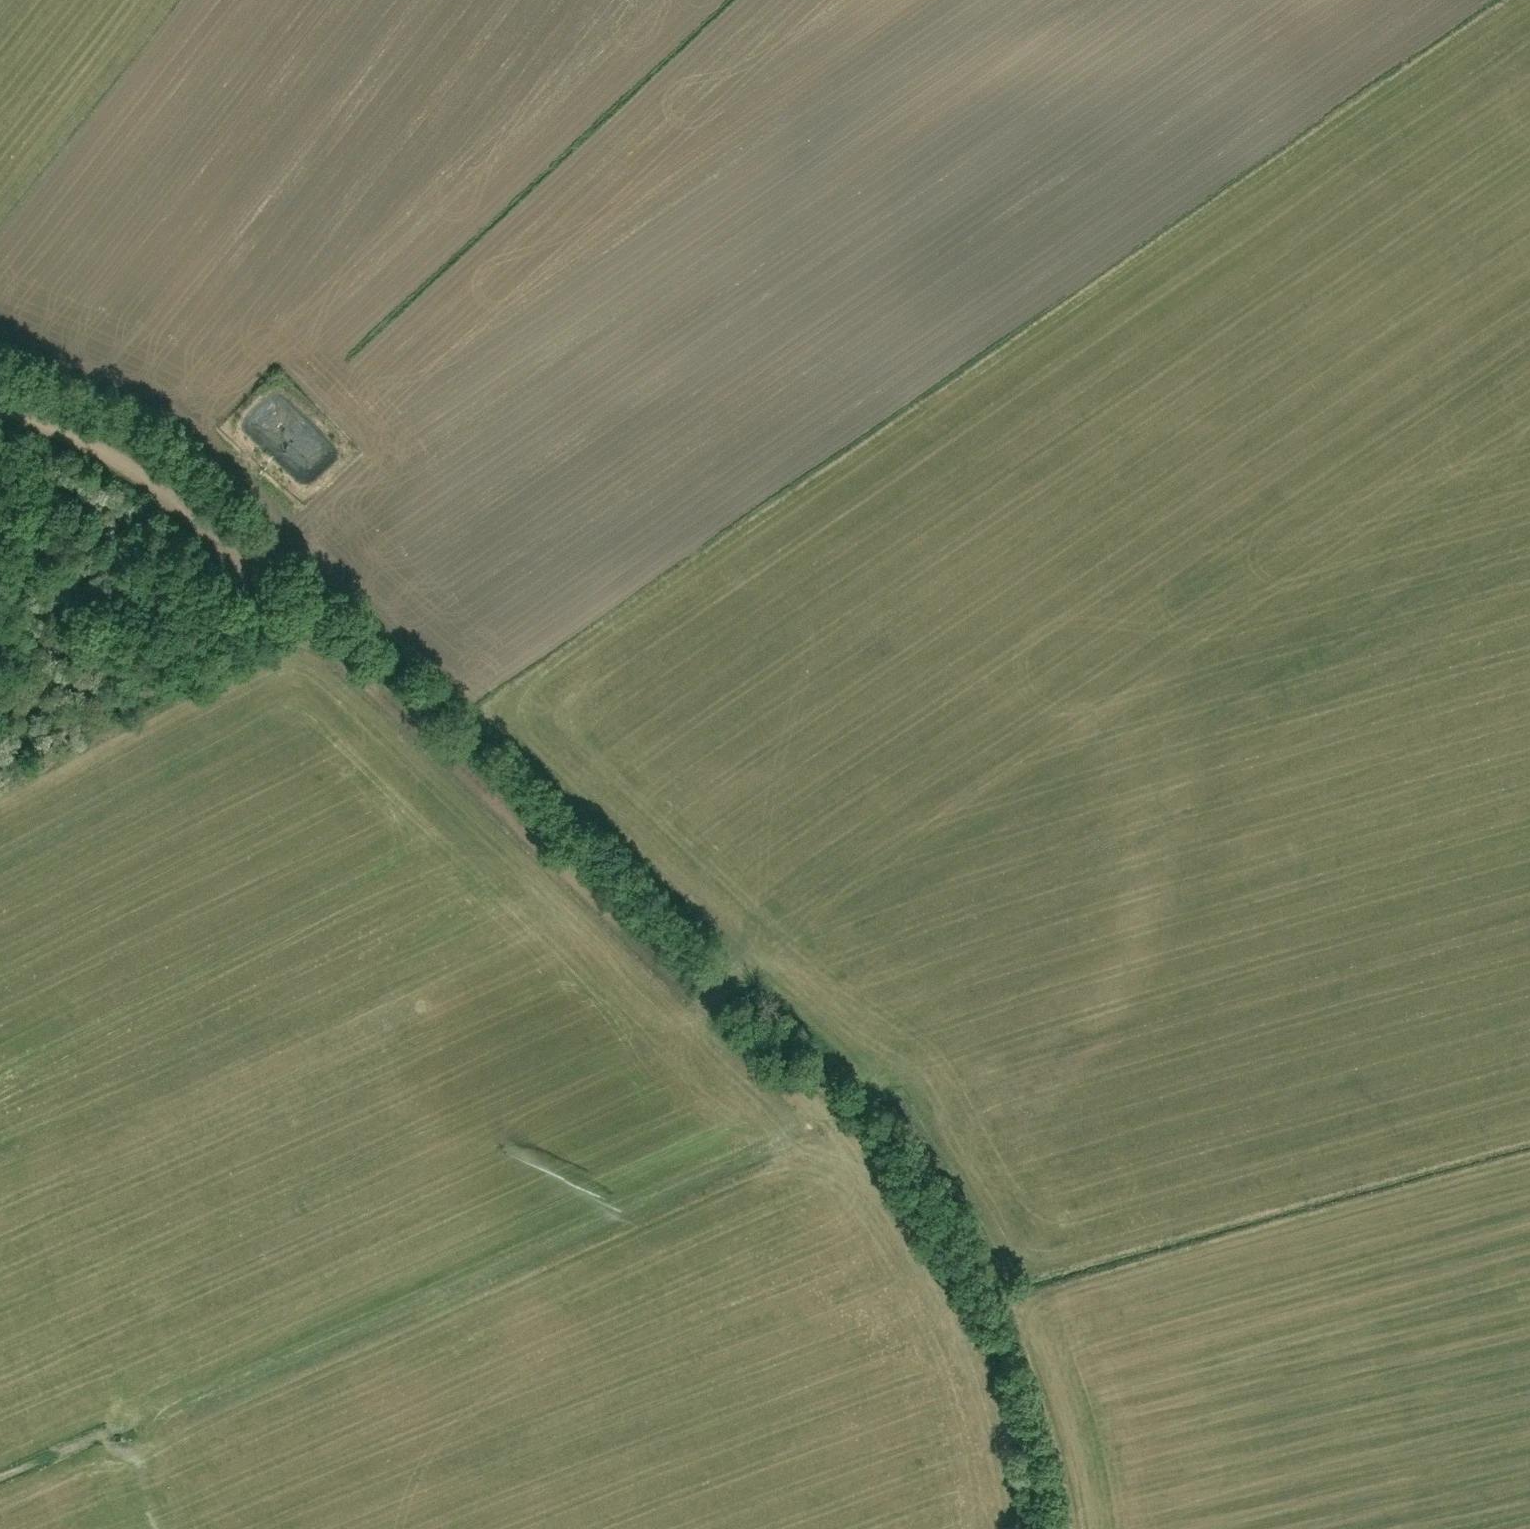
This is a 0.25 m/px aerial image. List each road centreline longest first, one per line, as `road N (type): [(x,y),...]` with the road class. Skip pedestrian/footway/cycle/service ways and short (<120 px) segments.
road 1 (track): [(329,648),(809,1106),(830,1110)]
road 2 (track): [(0,412),(92,447),(159,489),(297,617)]

